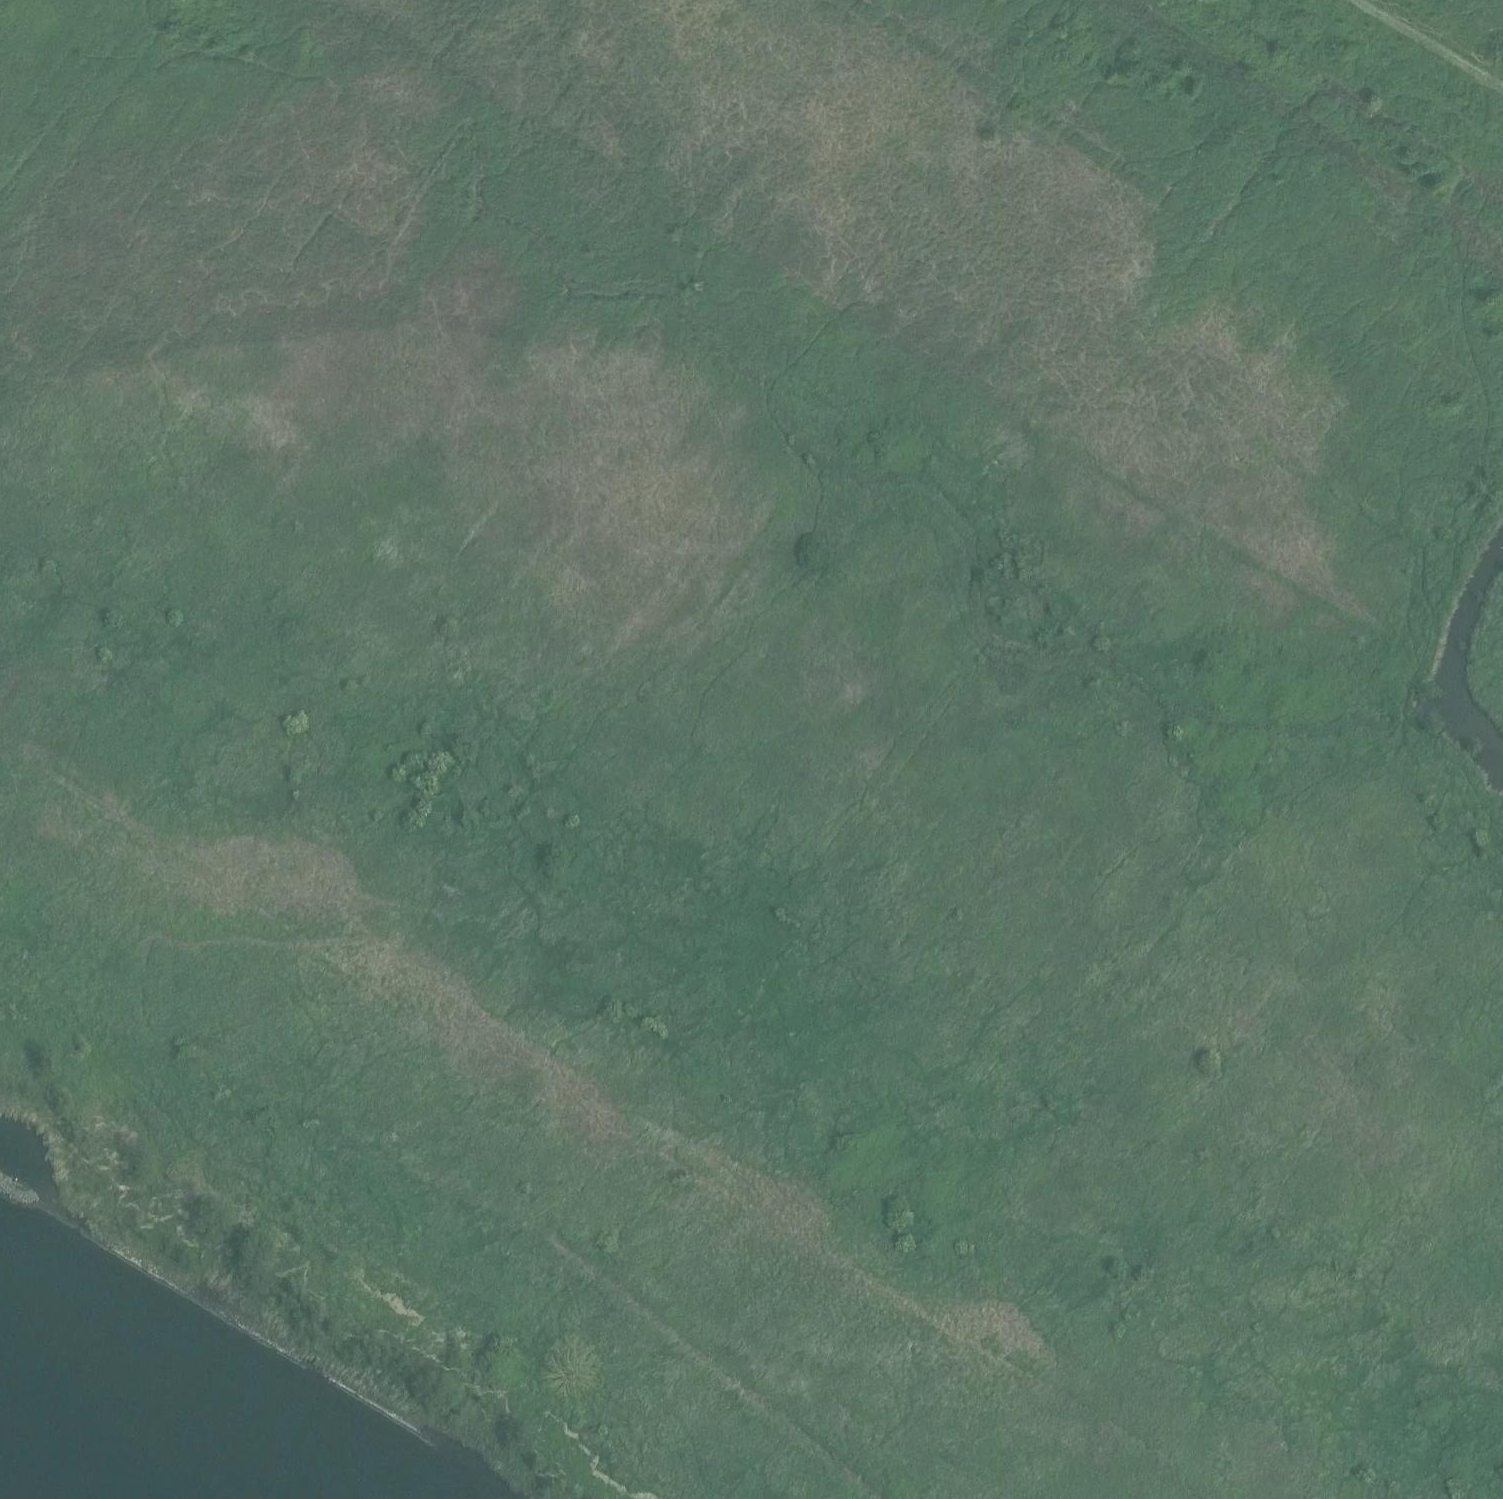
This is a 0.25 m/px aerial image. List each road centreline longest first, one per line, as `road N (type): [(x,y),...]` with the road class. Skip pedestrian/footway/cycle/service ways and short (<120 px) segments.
road 1 (track): [(1359,0),(1502,87)]

